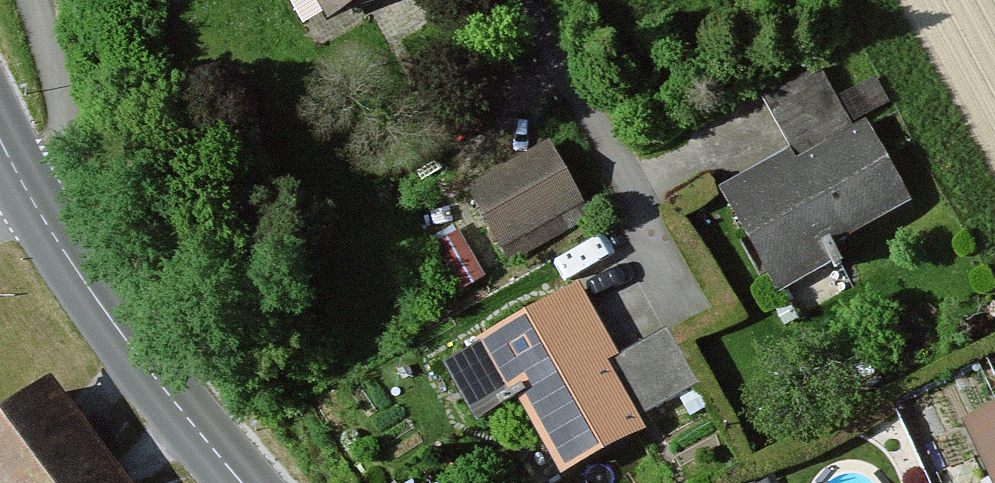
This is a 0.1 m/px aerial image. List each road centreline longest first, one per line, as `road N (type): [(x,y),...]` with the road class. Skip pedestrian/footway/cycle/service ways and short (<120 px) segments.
road 1 (secondary): [(244,482),(102,307),(28,193)]
road 2 (residential): [(688,301),(524,0)]
road 3 (residential): [(38,0),(75,133),(68,164),(28,193)]

